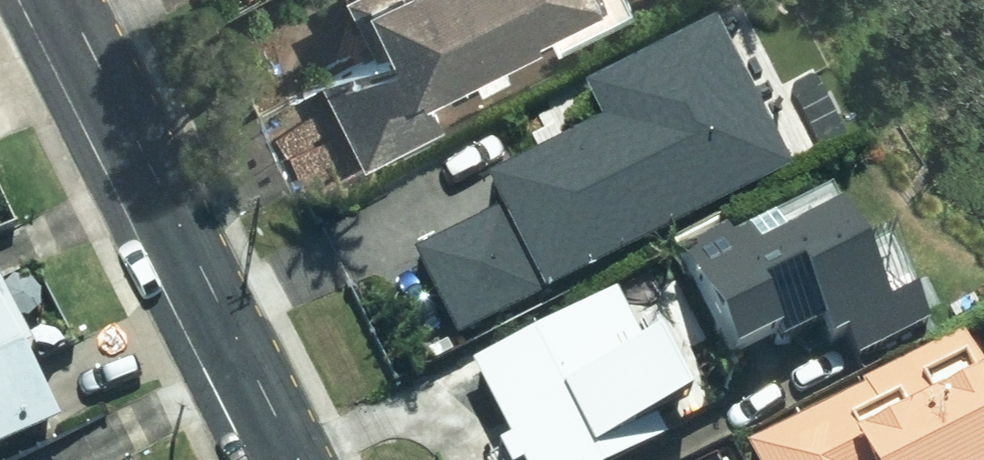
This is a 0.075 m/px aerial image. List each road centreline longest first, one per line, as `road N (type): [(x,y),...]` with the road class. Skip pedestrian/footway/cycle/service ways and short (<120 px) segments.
road 1 (secondary): [(59,0),(289,459)]

